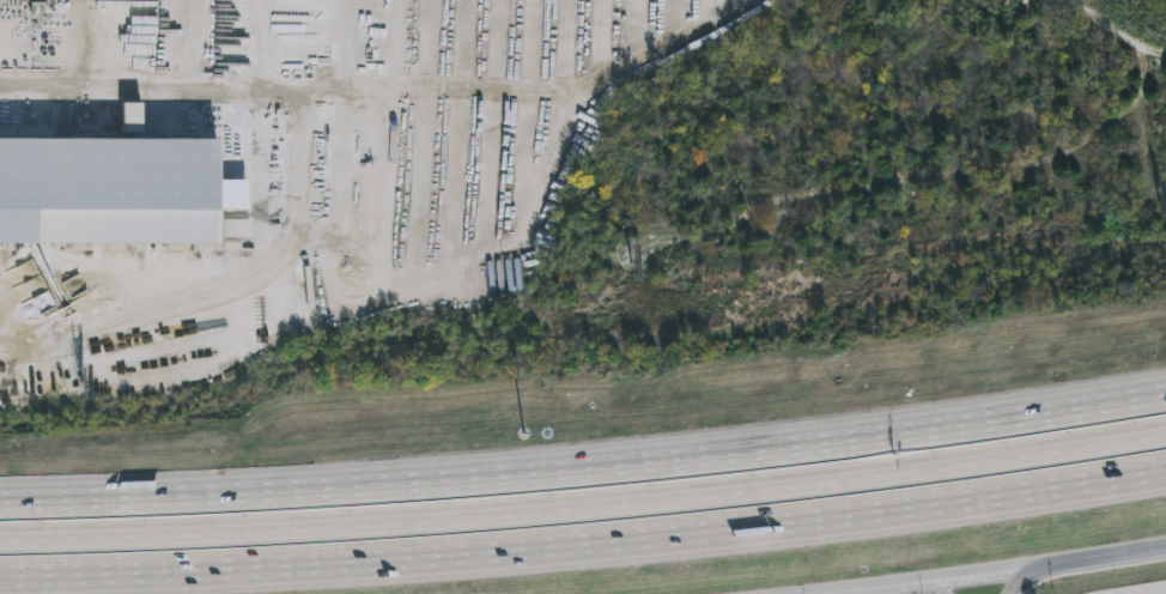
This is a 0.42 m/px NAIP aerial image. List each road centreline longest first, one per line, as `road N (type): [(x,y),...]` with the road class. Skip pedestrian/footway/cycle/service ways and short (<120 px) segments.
road 1 (motorway): [(1165,396),(643,465),(294,492),(0,503)]
road 2 (motorway): [(1165,436),(654,504),(308,531),(0,542)]
road 3 (motorway): [(0,578),(645,540),(1165,471)]
road 4 (secondary): [(1032,572),(1165,551)]
road 5 (secondary): [(909,588),(1032,572)]

